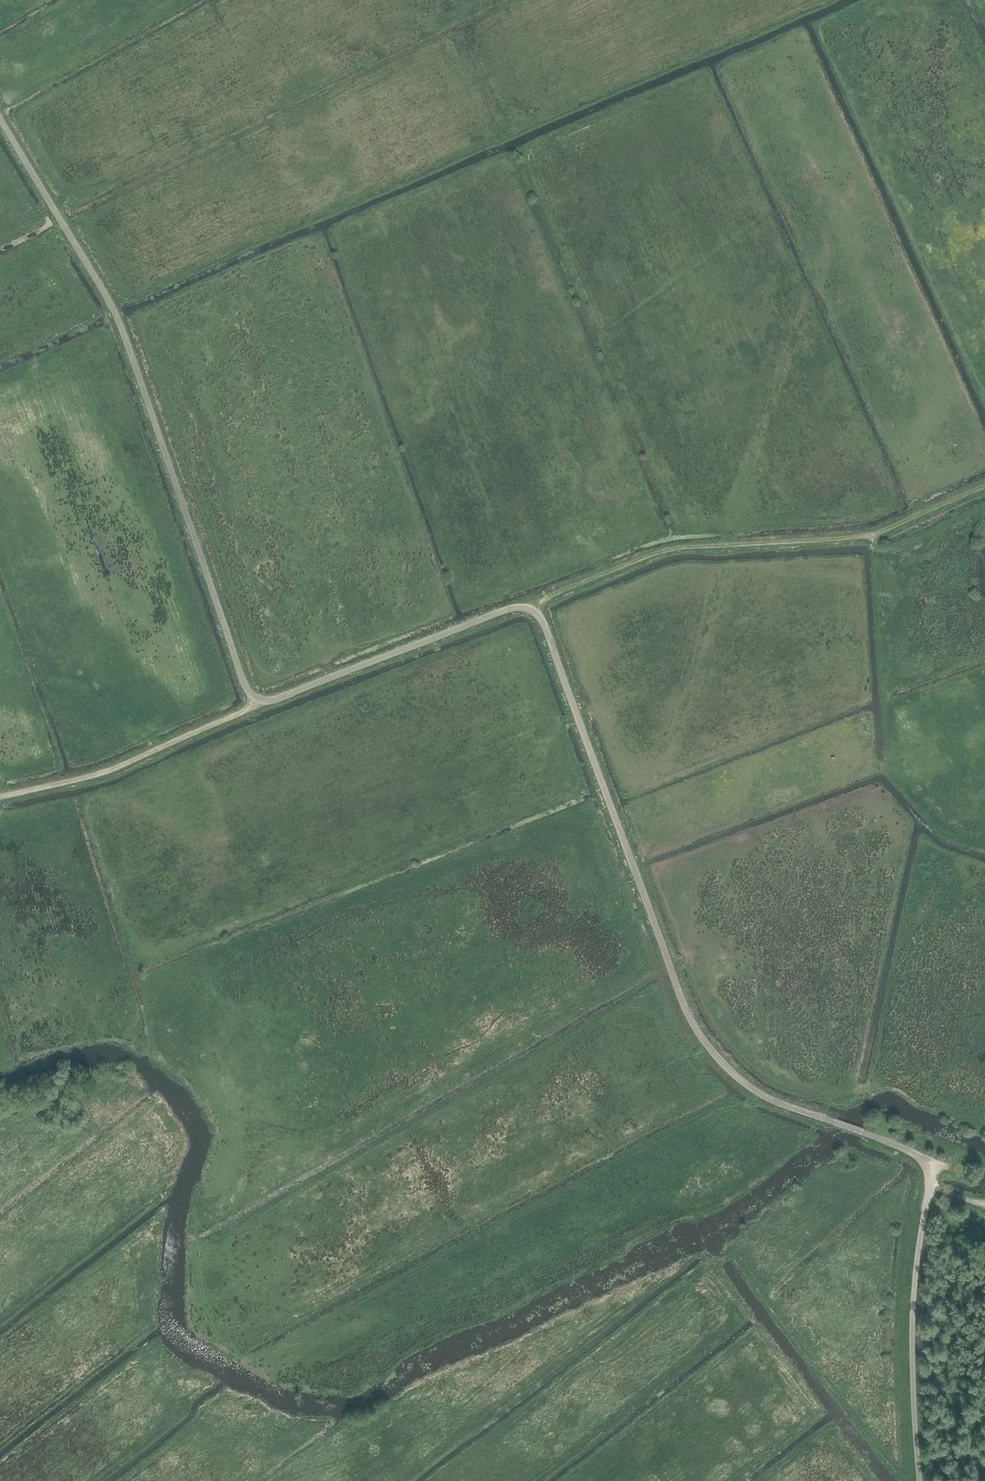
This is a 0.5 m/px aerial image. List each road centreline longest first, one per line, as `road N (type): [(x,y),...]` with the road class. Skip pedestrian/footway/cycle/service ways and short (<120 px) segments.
road 1 (track): [(535,611),(698,1033),(765,1096),(937,1163)]
road 2 (track): [(0,120),(117,317),(243,677),(252,695),(268,700)]
road 3 (track): [(535,611),(548,598),(656,554),(858,540),(984,486)]
road 4 (unclassified): [(919,1480),(914,1285),(937,1163)]
road 5 (track): [(0,799),(97,778),(268,700)]
road 6 (track): [(268,700),(509,608),(535,611)]

